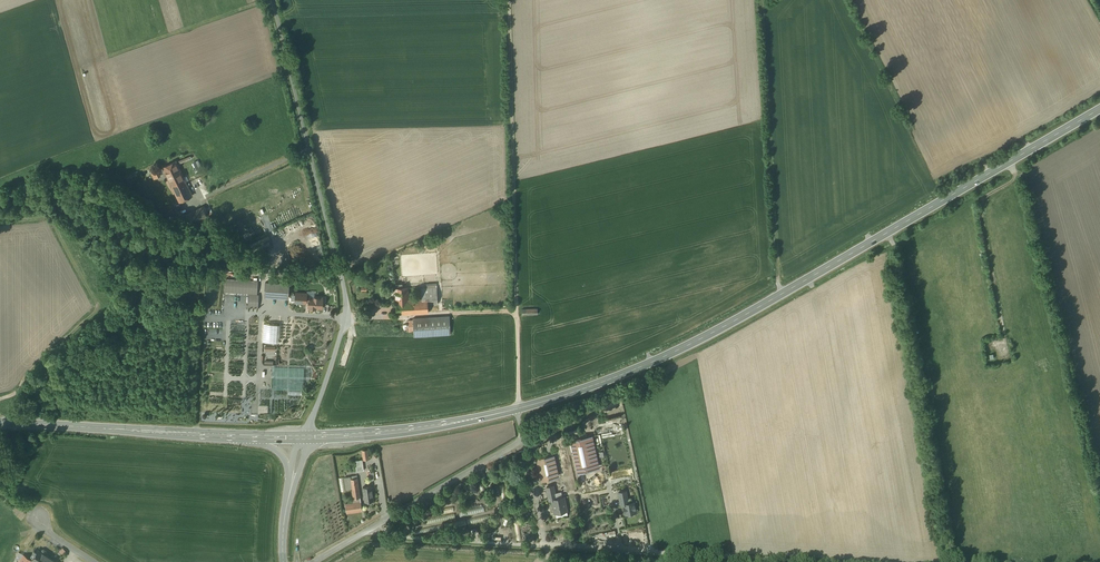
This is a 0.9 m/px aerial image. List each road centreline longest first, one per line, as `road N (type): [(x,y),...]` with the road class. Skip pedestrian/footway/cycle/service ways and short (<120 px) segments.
road 1 (secondary): [(519,408),(638,367),(722,327),(1099,109)]
road 2 (unclassified): [(273,0),(344,284),(338,344),(303,438)]
road 3 (track): [(796,561),(532,552),(371,529)]
road 4 (track): [(509,0),(519,408)]
road 5 (unclassified): [(314,561),(520,442),(519,408)]
road 6 (secondary): [(0,422),(249,437)]
road 7 (secondary): [(303,438),(435,426),(519,408)]
road 8 (track): [(516,311),(343,323)]

